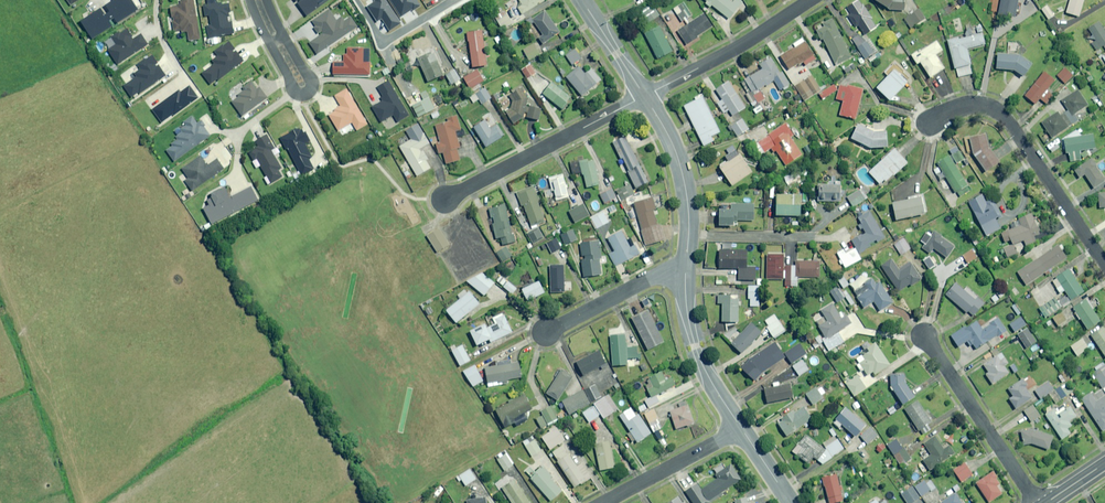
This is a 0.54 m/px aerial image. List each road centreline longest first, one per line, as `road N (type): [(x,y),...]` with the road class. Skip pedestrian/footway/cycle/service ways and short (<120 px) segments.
road 1 (residential): [(1104,264),(1001,113),(976,104),(932,122)]
road 2 (residential): [(446,200),(646,96)]
road 3 (residential): [(266,0),(311,78),(307,93),(293,90),(250,0)]
road 4 (residential): [(925,337),(1038,502)]
road 5 (residential): [(646,96),(812,0)]
road 6 (residential): [(686,271),(687,192),(646,96)]
road 7 (residential): [(743,429),(695,346),(686,271)]
road 8 (residential): [(605,502),(743,429)]
road 9 (residential): [(547,333),(658,276),(686,271)]
road 10 (residential): [(357,0),(385,43),(455,0)]

